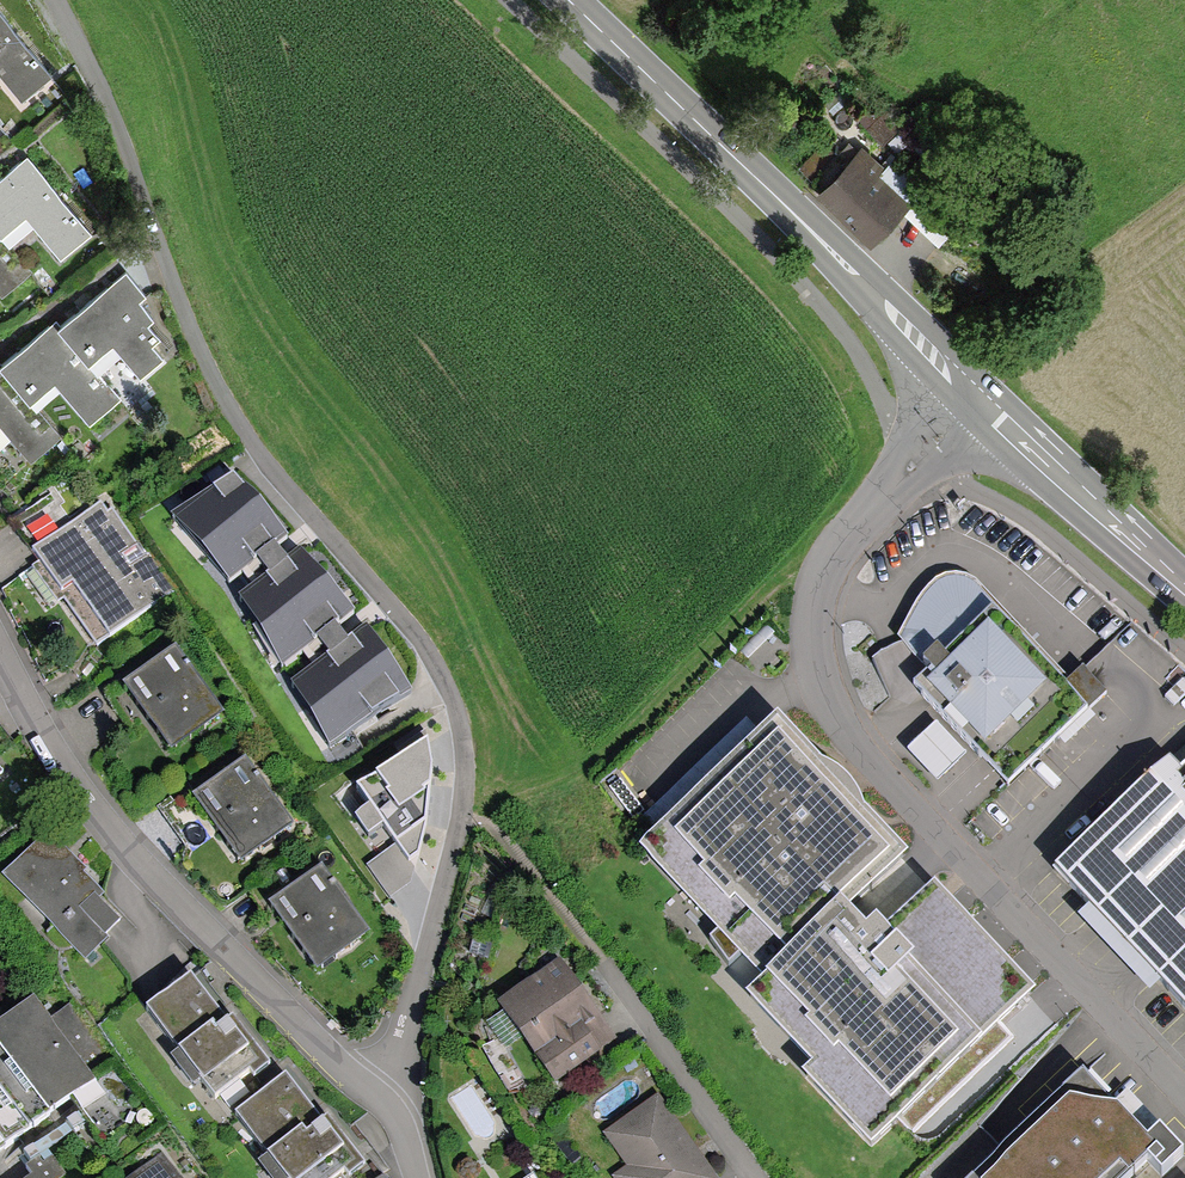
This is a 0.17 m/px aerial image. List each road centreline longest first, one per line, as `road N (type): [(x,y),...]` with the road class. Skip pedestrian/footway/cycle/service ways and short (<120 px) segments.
road 1 (track): [(519,0),(743,213),(891,402),(1184,647)]
road 2 (residential): [(55,0),(109,108),(221,391),(277,473),(402,616),(449,691),(462,750),(460,814)]
road 3 (residential): [(968,389),(829,569),(819,642),(833,713),(1184,1084)]
road 4 (residential): [(381,1097),(330,1058),(92,813),(0,644)]
road 5 (secondary): [(569,0),(968,389)]
road 6 (secondary): [(968,389),(1184,590)]
road 7 (residential): [(381,1097),(411,1022),(460,814)]
road 8 (residential): [(601,965),(756,1177)]

